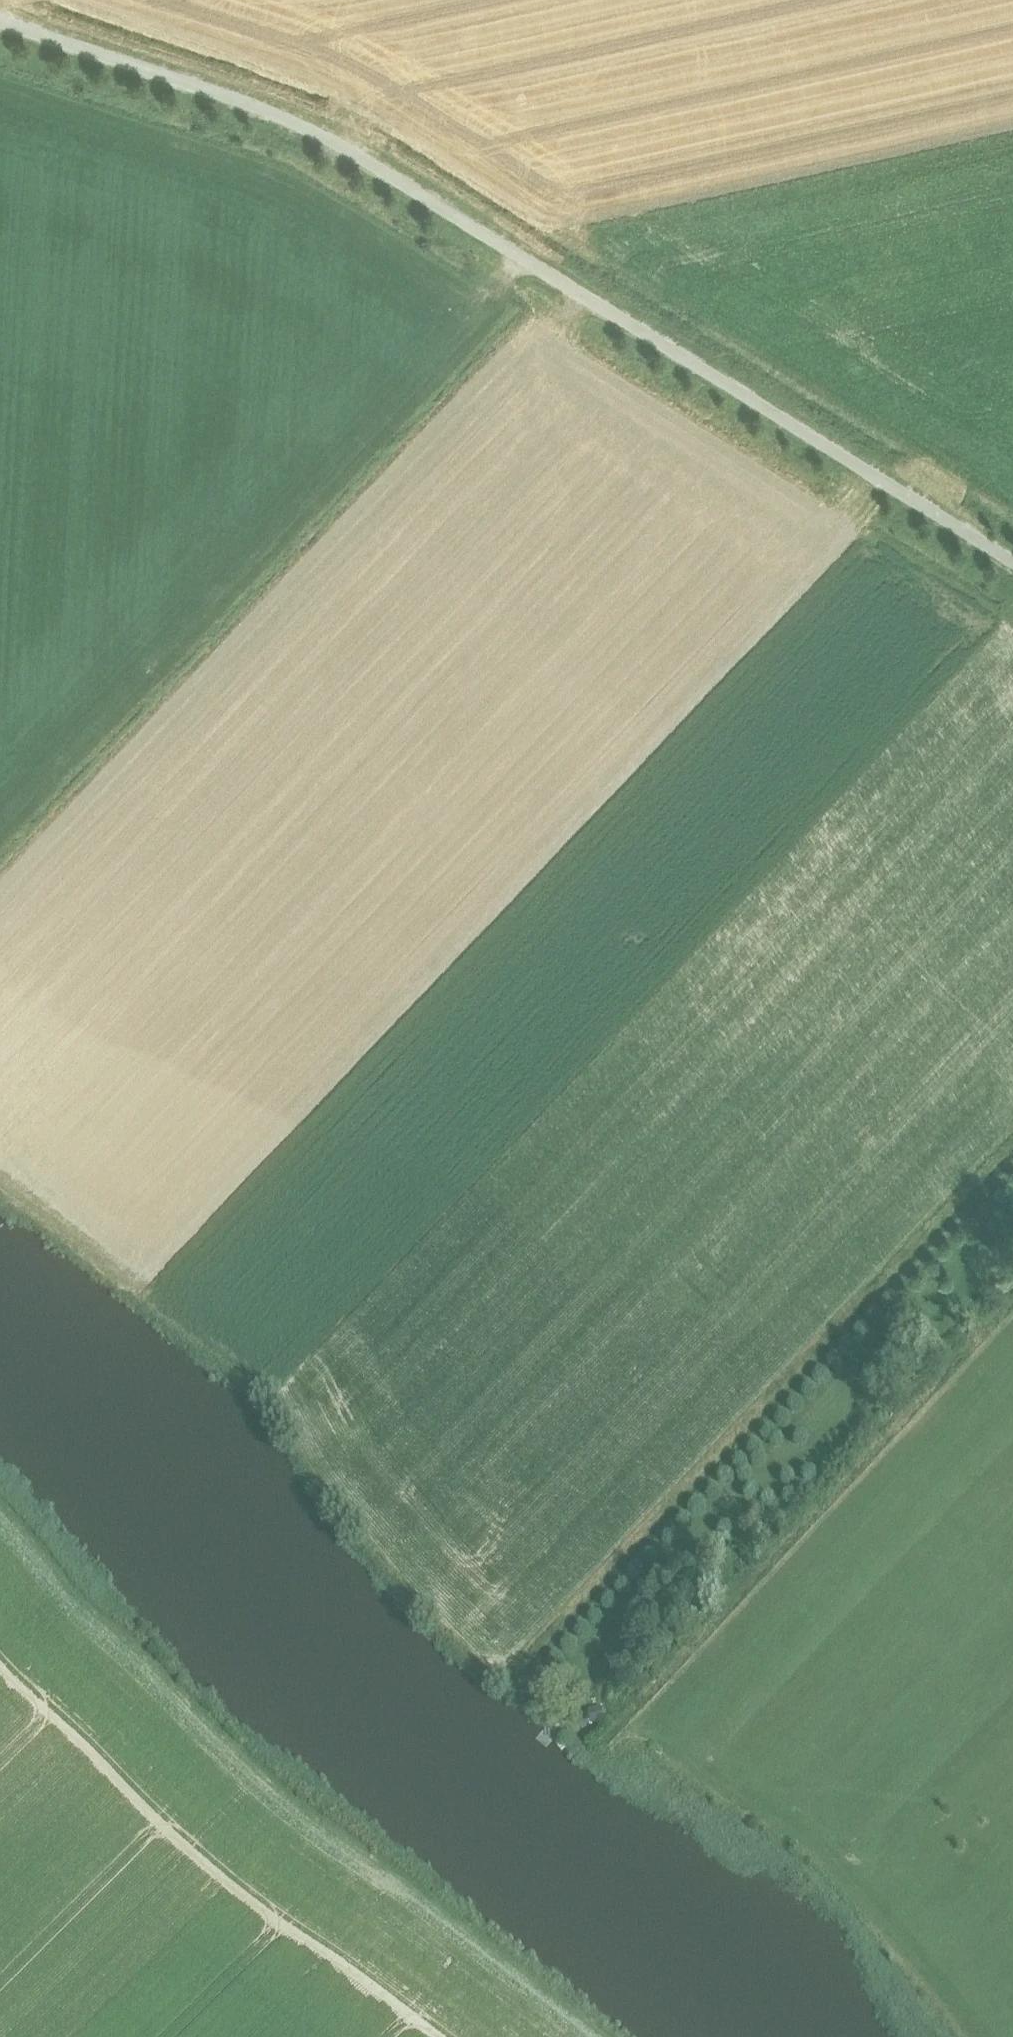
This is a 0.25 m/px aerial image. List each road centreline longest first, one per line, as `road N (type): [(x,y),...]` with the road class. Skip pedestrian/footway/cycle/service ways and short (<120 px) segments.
road 1 (unclassified): [(1012,562),(315,132),(0,21)]

